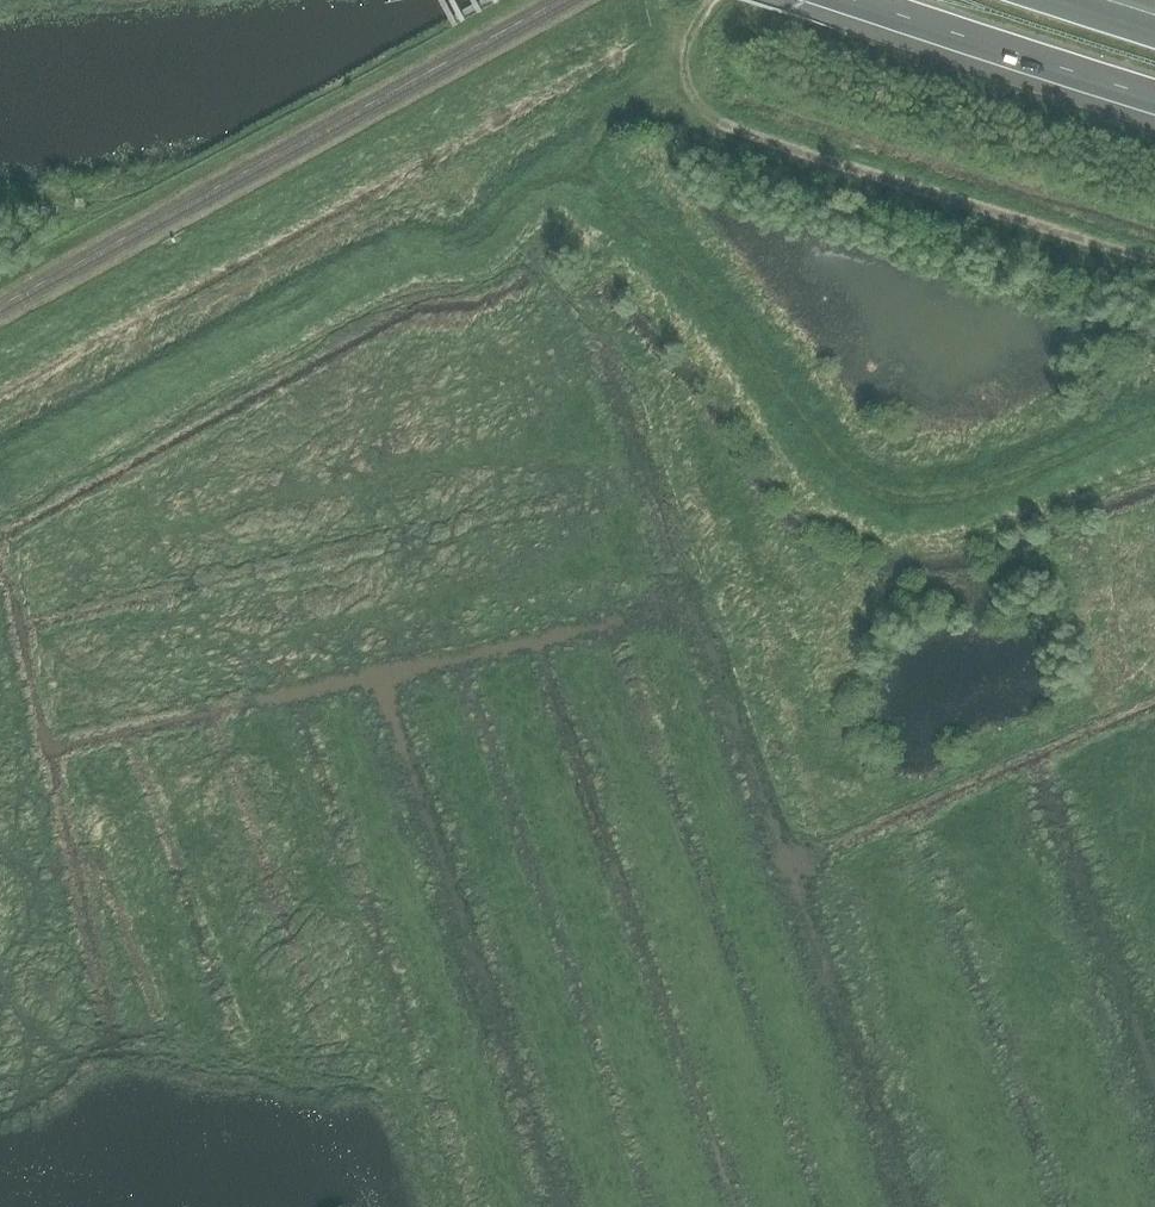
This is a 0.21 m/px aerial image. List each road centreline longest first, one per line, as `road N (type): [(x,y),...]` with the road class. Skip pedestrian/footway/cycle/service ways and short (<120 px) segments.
road 1 (track): [(1154,263),(713,122),(689,98),(680,67),(688,30),(710,0)]
road 2 (motorway): [(869,0),(1154,92)]

